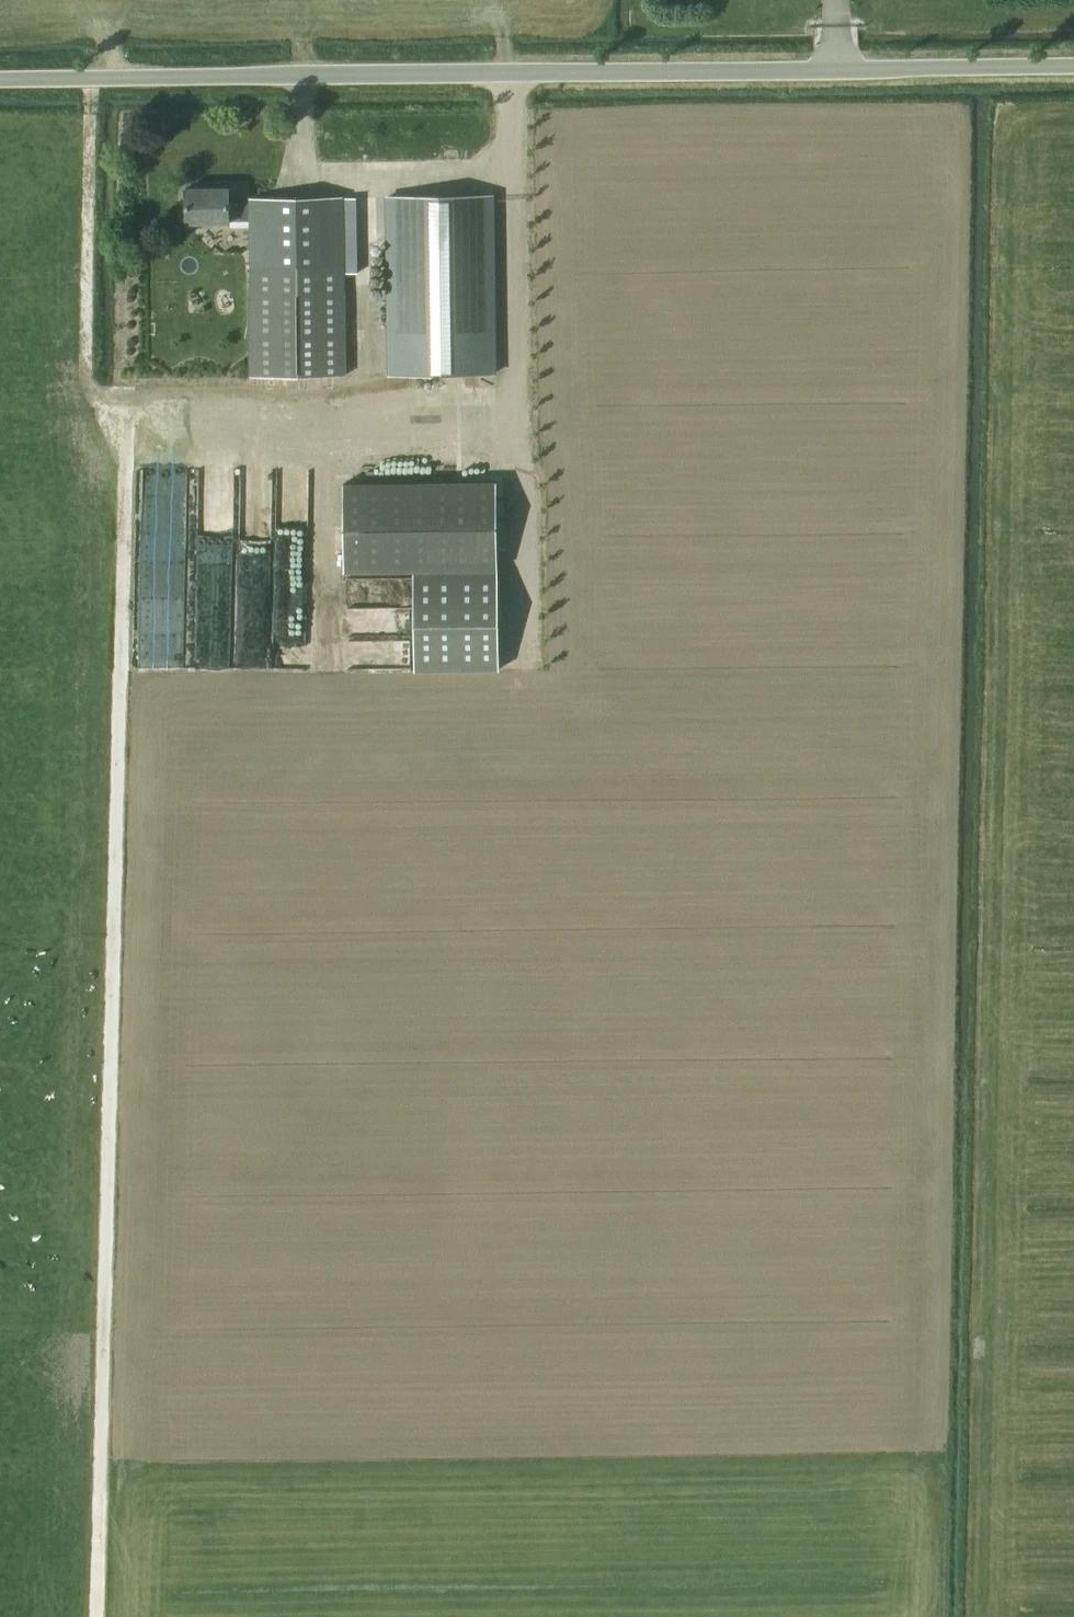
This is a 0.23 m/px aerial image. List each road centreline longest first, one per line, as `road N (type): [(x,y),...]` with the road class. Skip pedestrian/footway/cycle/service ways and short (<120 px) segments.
road 1 (unclassified): [(1073,66),(0,78)]

